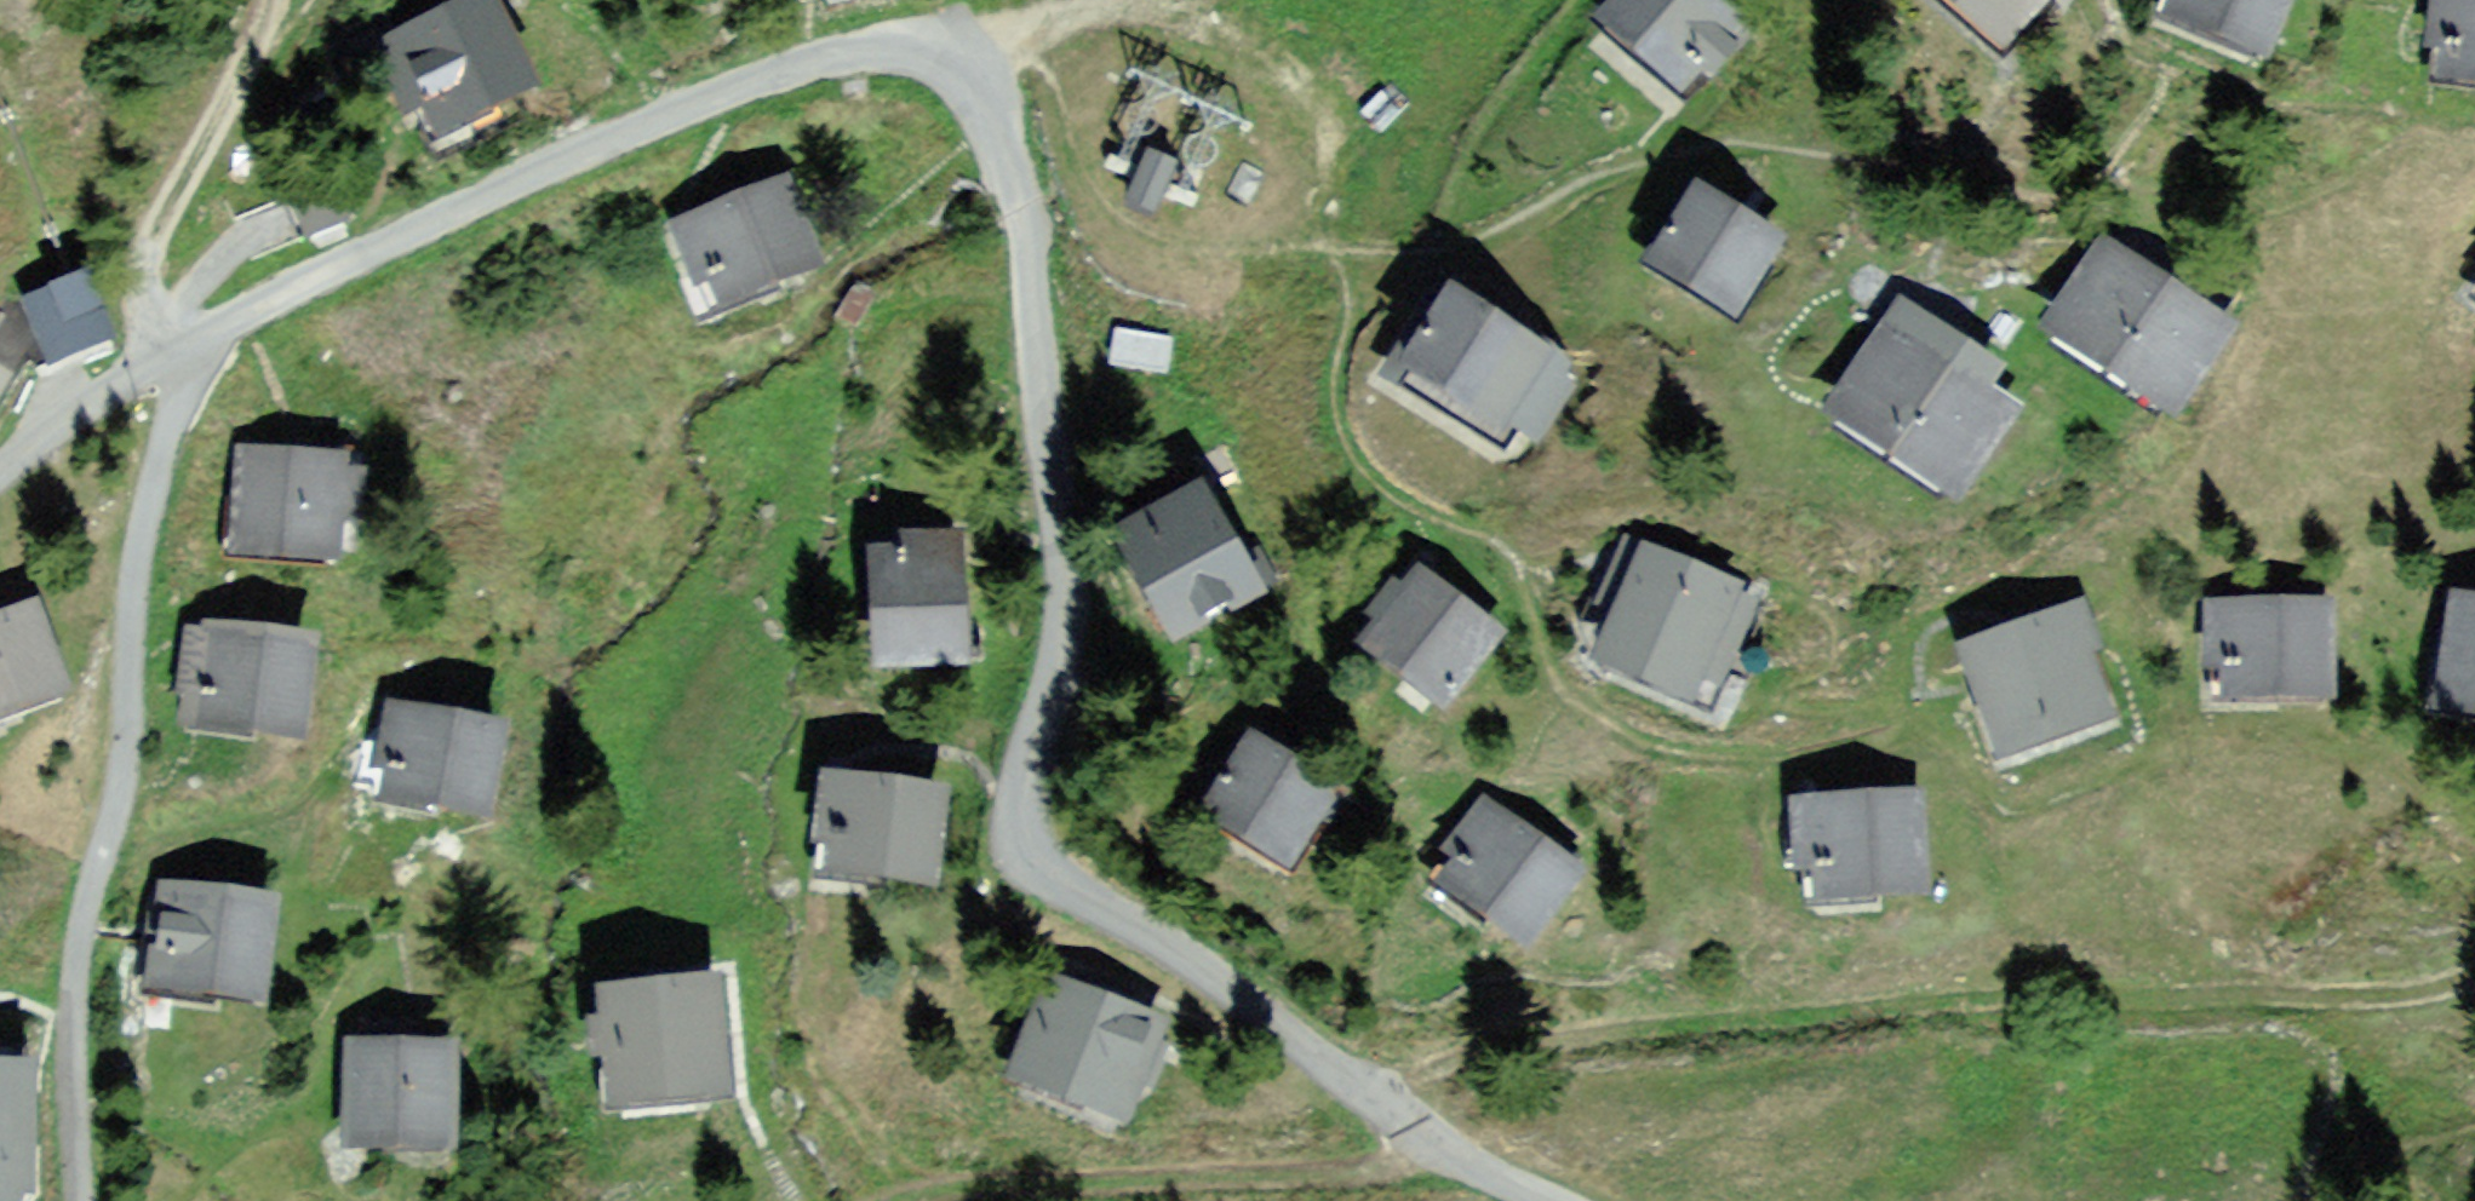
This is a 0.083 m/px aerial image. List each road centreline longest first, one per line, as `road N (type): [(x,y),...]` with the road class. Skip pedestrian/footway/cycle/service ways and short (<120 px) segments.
road 1 (residential): [(1554,1200),(1478,1162),(1233,986),(1070,890),(1022,843),(1017,795),(1065,633),(1065,517),(1047,459),(1025,236),(998,111),(971,70),(935,49),(871,45),(739,79),(184,346)]
road 2 (track): [(1400,1104),(1948,988),(2474,995)]
road 3 (residential): [(184,346),(140,547),(123,765),(85,911),(72,1063),(79,1200)]
road 4 (track): [(971,70),(1066,16),(1156,2),(1239,24),(1323,92),(1342,180),(1296,262)]
road 5 (track): [(1478,1162),(1198,1193),(1045,1181),(936,1200)]
road 6 (residential): [(296,0),(254,43),(139,247),(135,311),(153,362)]
road 7 (track): [(2474,800),(2458,789),(2431,794),(2333,778),(2266,740)]
road 8 (residential): [(153,362),(0,471)]

